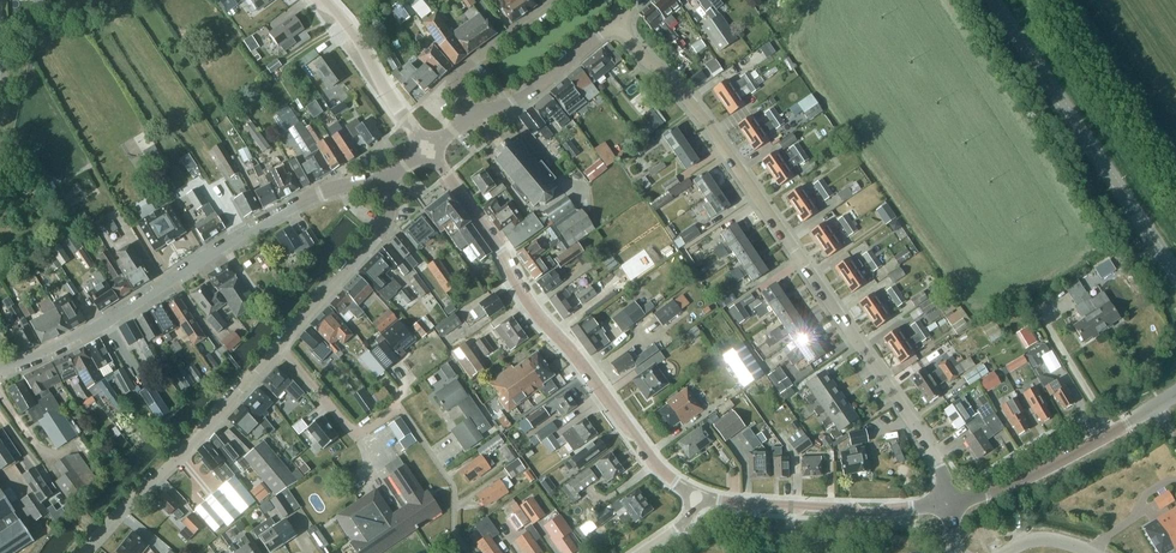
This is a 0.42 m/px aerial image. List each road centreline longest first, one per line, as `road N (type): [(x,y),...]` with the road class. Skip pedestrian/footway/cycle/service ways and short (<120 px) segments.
road 1 (residential): [(947,505),(936,460),(800,260),(702,117),(617,23)]
road 2 (residential): [(83,552),(373,247),(388,217),(387,177)]
road 3 (residential): [(697,495),(651,461),(522,293),(428,150)]
road 4 (residential): [(0,370),(89,332),(306,199),(387,177)]
road 5 (tertiary): [(993,0),(1175,274)]
road 6 (residential): [(947,505),(1016,482),(1175,394)]
road 7 (residential): [(947,505),(824,511),(697,495)]
road 8 (residential): [(428,150),(318,0)]
road 9 (residential): [(469,119),(525,97),(617,23)]
road 10 (residential): [(469,119),(460,72),(559,0)]

